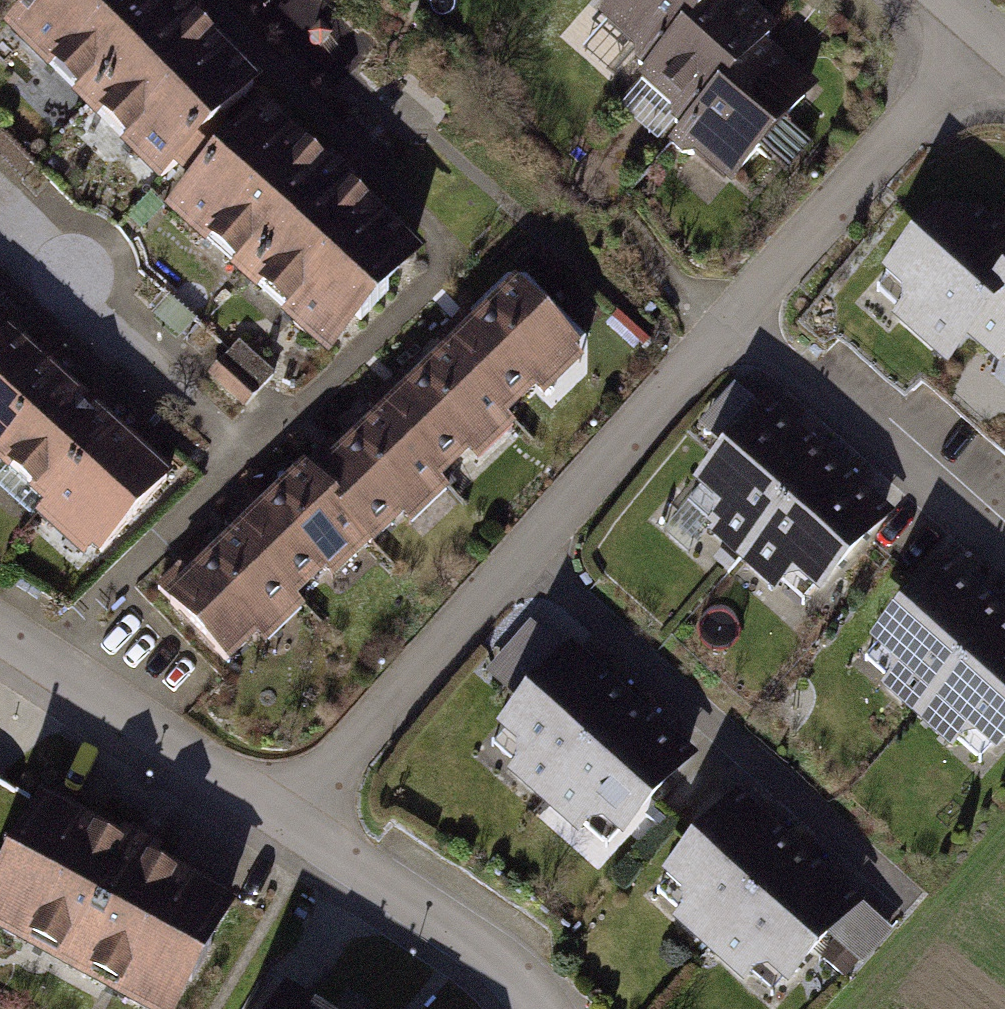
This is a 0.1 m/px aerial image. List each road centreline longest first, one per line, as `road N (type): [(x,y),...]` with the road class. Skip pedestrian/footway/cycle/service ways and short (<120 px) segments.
road 1 (residential): [(985,38),(319,784),(294,823)]
road 2 (residential): [(294,823),(0,630)]
road 3 (residential): [(537,1008),(523,988),(294,823)]

